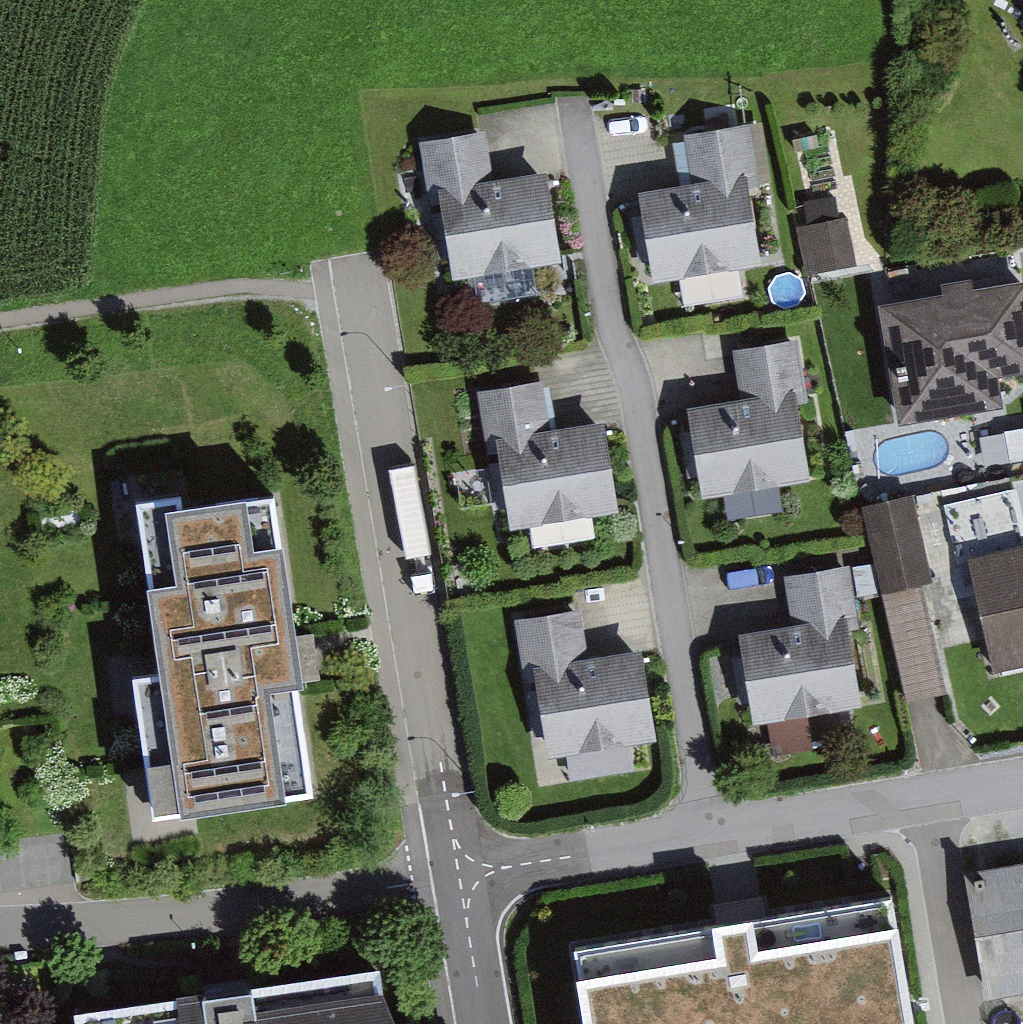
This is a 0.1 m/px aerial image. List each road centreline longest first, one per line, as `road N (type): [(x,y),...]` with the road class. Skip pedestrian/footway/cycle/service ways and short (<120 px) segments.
road 1 (residential): [(359,284),(460,877)]
road 2 (residential): [(460,877),(1022,782)]
road 3 (residential): [(0,927),(136,921),(460,877)]
road 4 (residential): [(460,877),(485,1023)]

